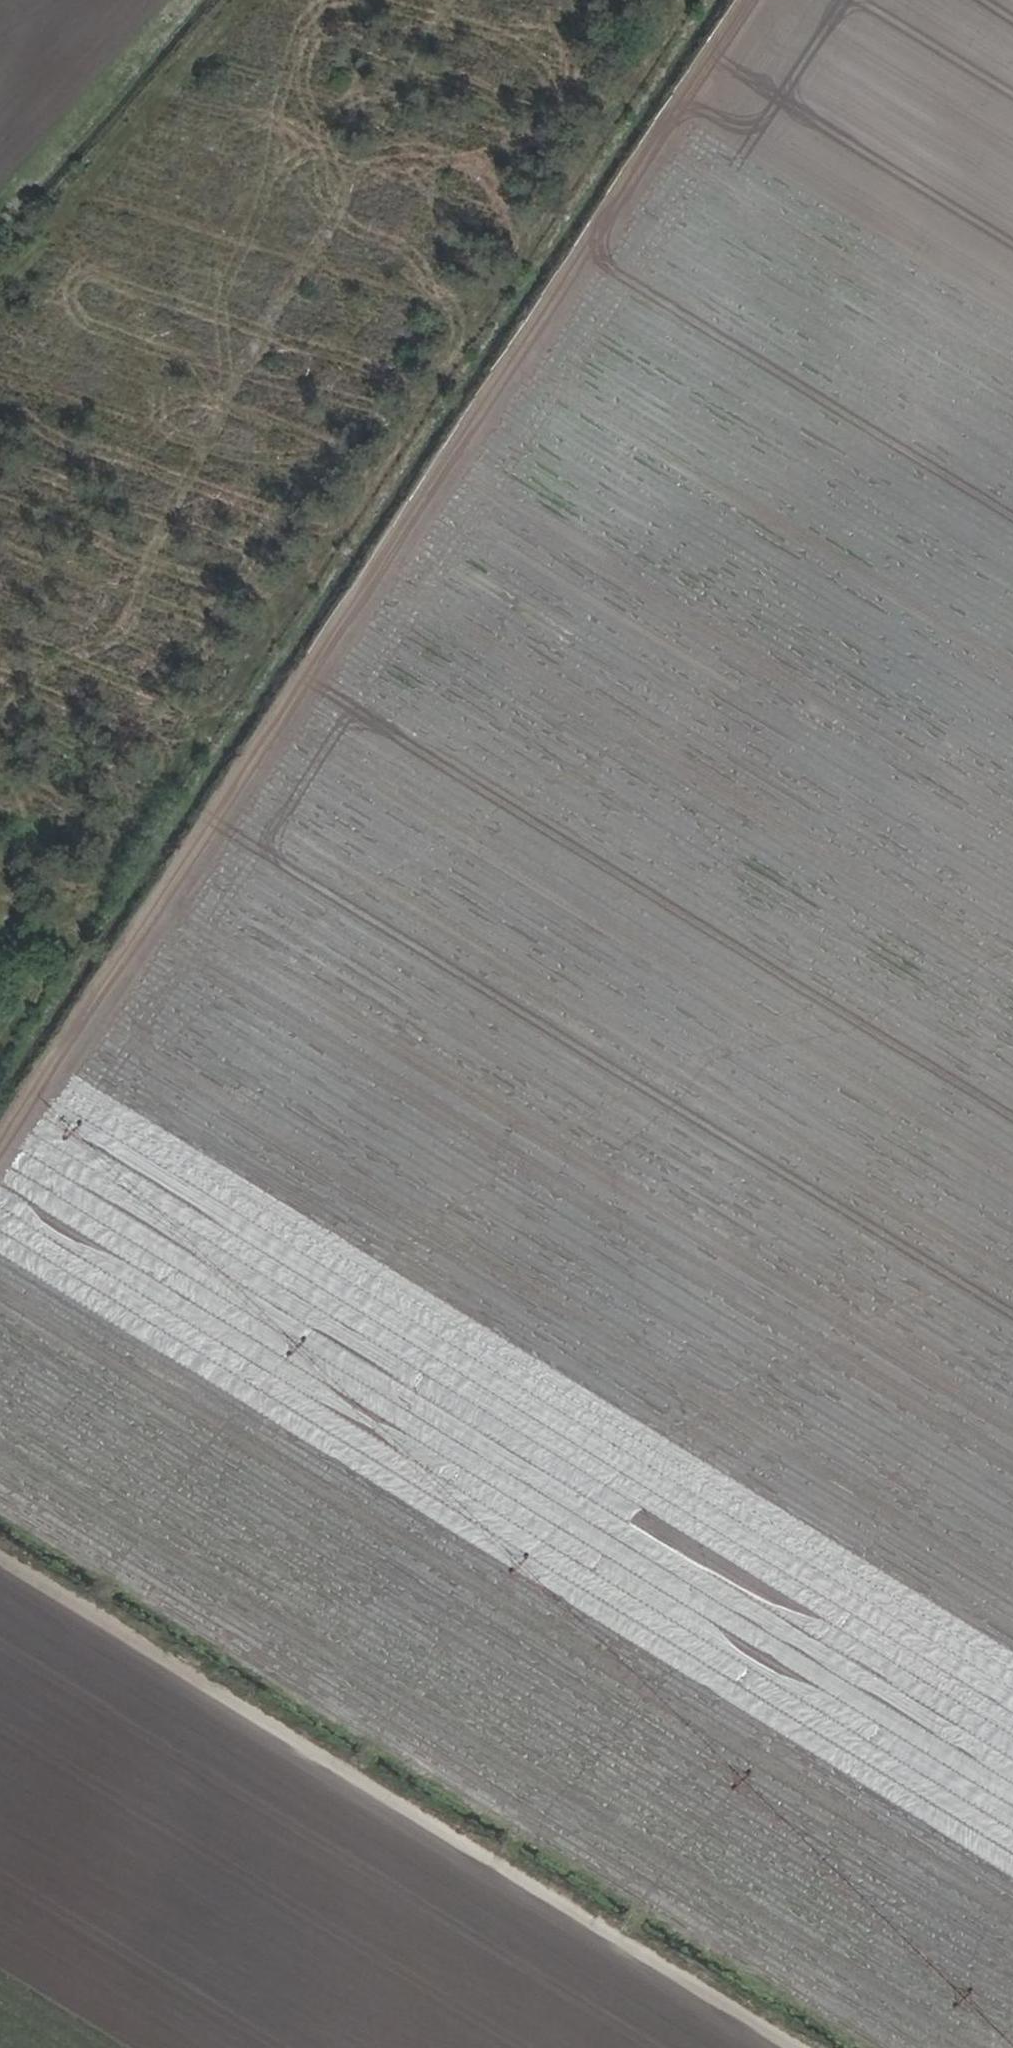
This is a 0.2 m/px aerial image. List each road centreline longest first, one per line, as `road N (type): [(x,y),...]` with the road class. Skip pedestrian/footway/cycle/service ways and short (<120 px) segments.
road 1 (track): [(0,1159),(761,0)]
road 2 (track): [(795,2047),(0,1560)]
road 3 (track): [(0,183),(160,0)]

